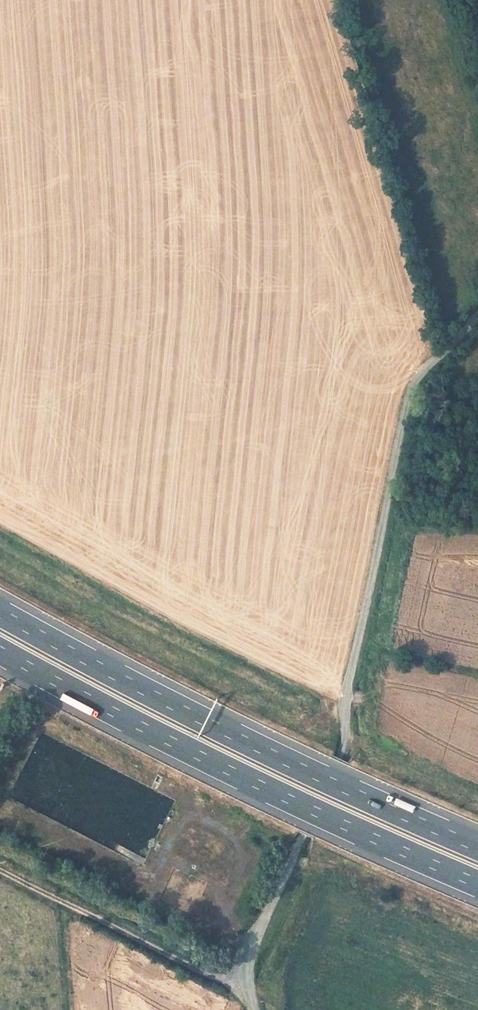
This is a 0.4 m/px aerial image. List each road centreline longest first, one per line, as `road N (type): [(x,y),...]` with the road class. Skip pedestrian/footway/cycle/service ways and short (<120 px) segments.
road 1 (track): [(477,317),(411,394),(336,768),(258,927),(247,984),(253,1009)]
road 2 (motorway): [(0,649),(237,774),(477,884)]
road 3 (motorway): [(477,847),(248,742),(0,612)]
road 4 (track): [(0,870),(224,982),(247,984)]

